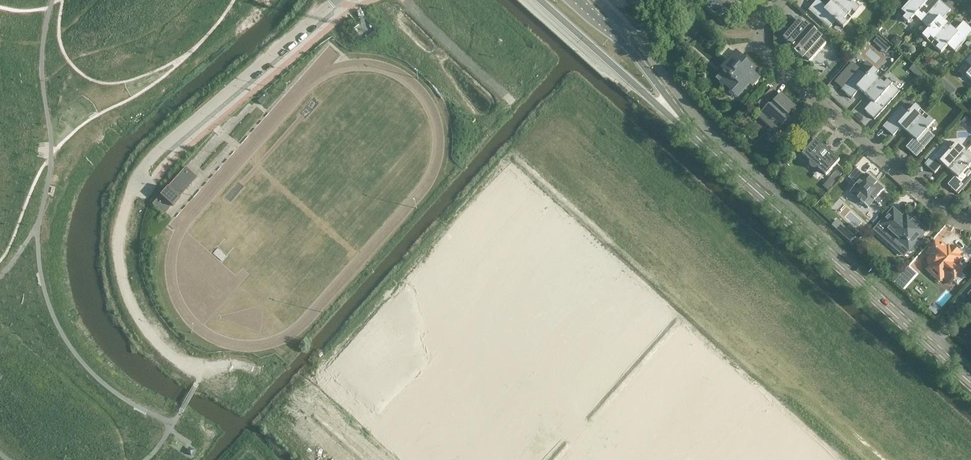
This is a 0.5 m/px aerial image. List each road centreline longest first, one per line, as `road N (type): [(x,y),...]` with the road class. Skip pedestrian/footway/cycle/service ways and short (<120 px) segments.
road 1 (unclassified): [(319,459),(243,394),(161,351),(129,302),(119,235),(133,188),(164,145),(337,0)]
road 2 (secondary): [(970,382),(675,115)]
road 3 (residential): [(970,224),(957,220),(764,54),(761,37),(782,0)]
road 4 (secondary): [(540,0),(675,115)]
road 5 (secondary): [(675,115),(631,49),(577,0)]

